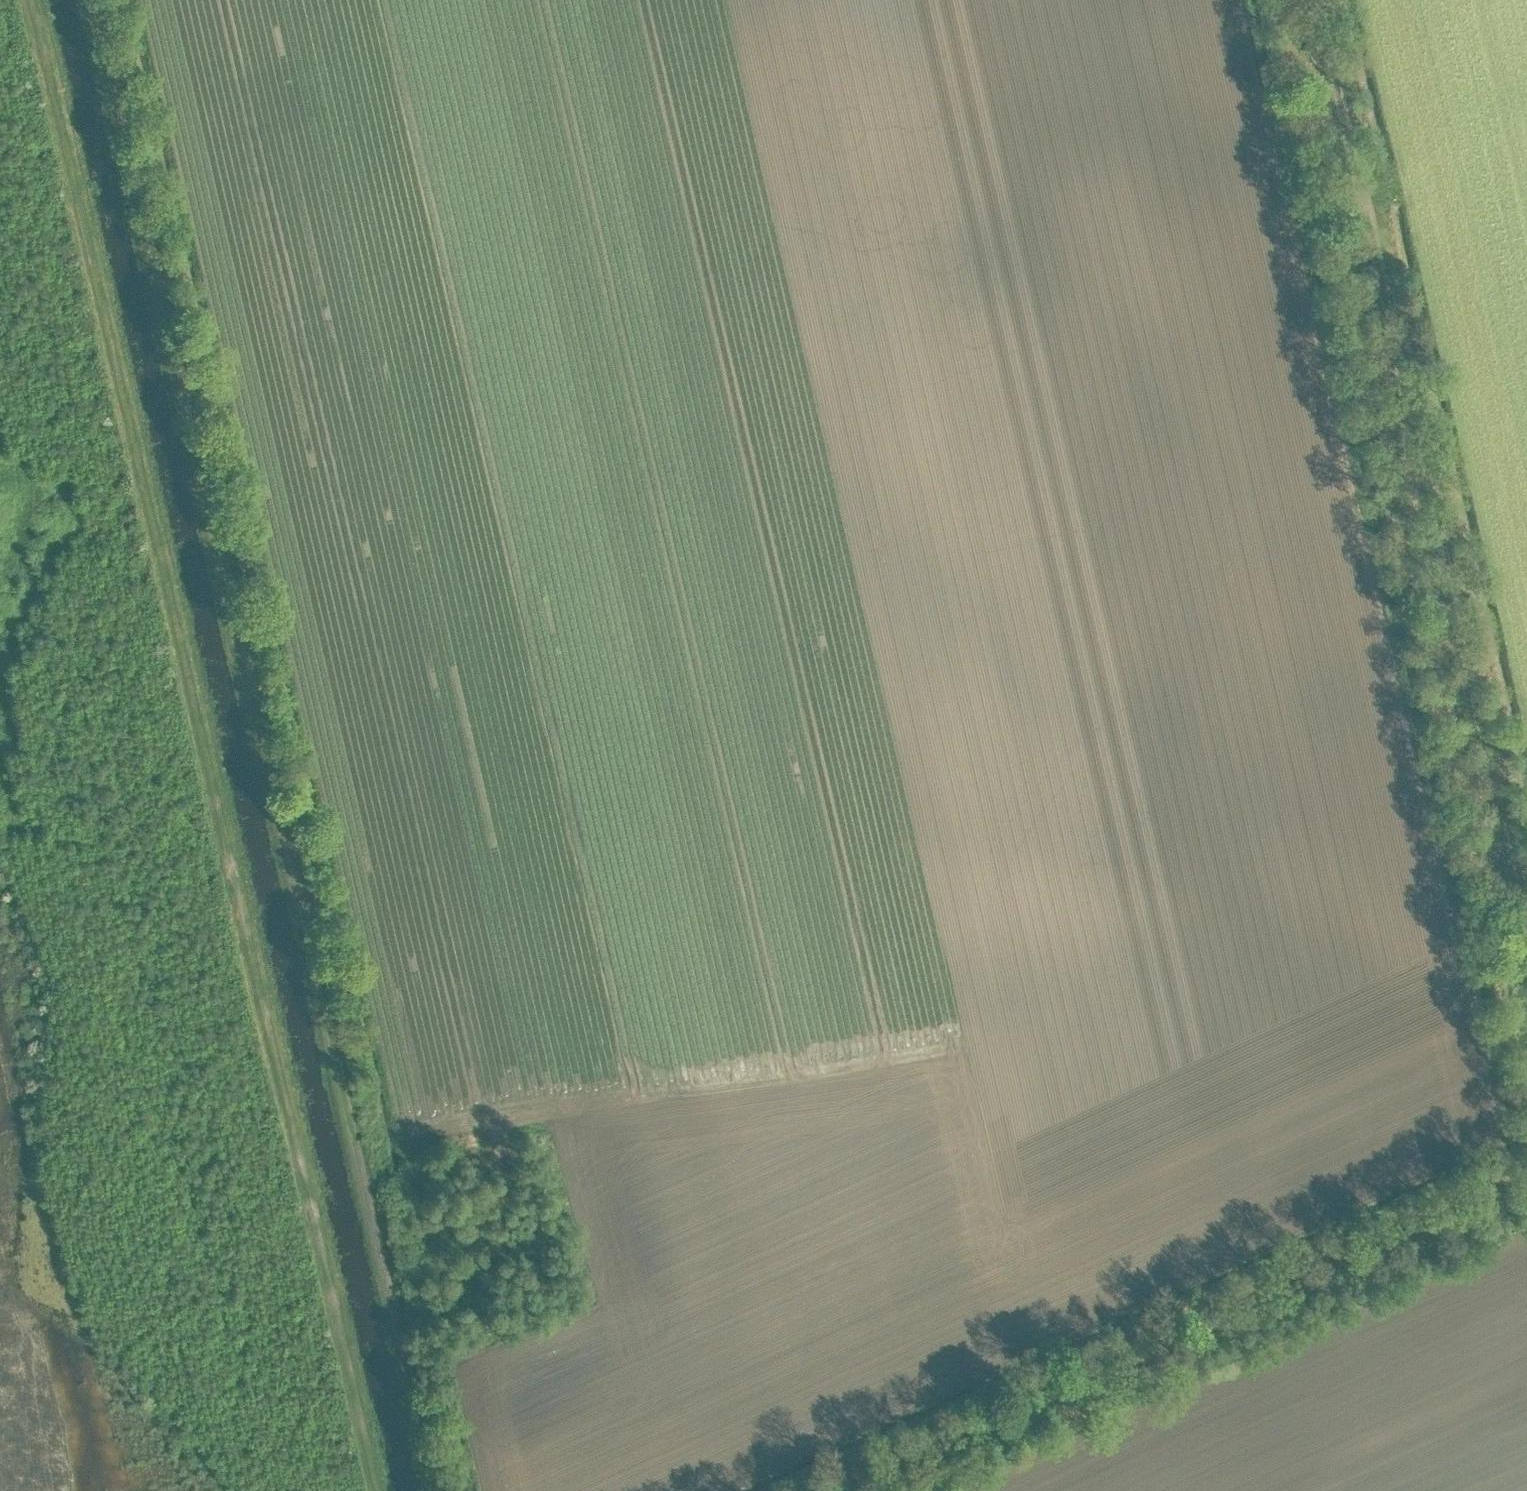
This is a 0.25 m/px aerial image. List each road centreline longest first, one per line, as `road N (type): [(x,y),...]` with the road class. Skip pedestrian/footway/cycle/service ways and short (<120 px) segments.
road 1 (track): [(83,0),(434,1490)]
road 2 (track): [(30,0),(378,1490)]
road 3 (track): [(1526,955),(1315,0)]
road 4 (track): [(775,1490),(1498,1167),(1526,1162)]

